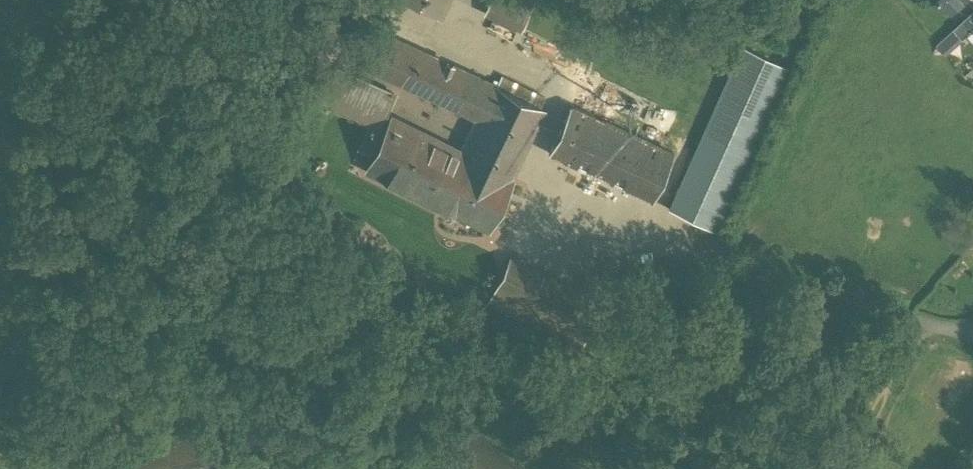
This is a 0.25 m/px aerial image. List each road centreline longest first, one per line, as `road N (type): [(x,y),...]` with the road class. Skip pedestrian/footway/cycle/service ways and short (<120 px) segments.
road 1 (track): [(345,46),(126,91),(47,36),(0,26)]
road 2 (residential): [(972,326),(919,321),(698,253)]

